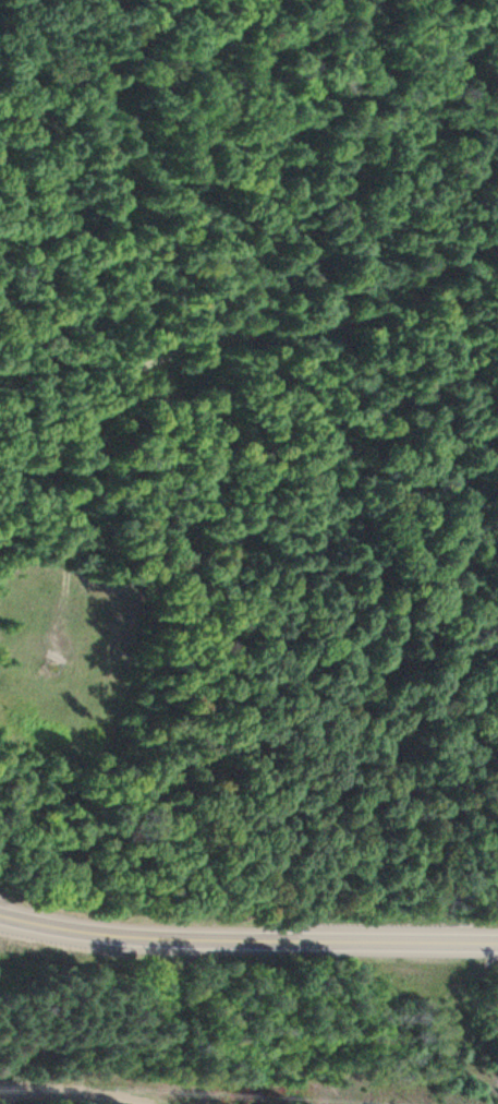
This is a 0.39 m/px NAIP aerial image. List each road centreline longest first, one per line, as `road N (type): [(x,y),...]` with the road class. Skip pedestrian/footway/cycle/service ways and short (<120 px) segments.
road 1 (secondary): [(497,942),(104,938),(0,922)]

